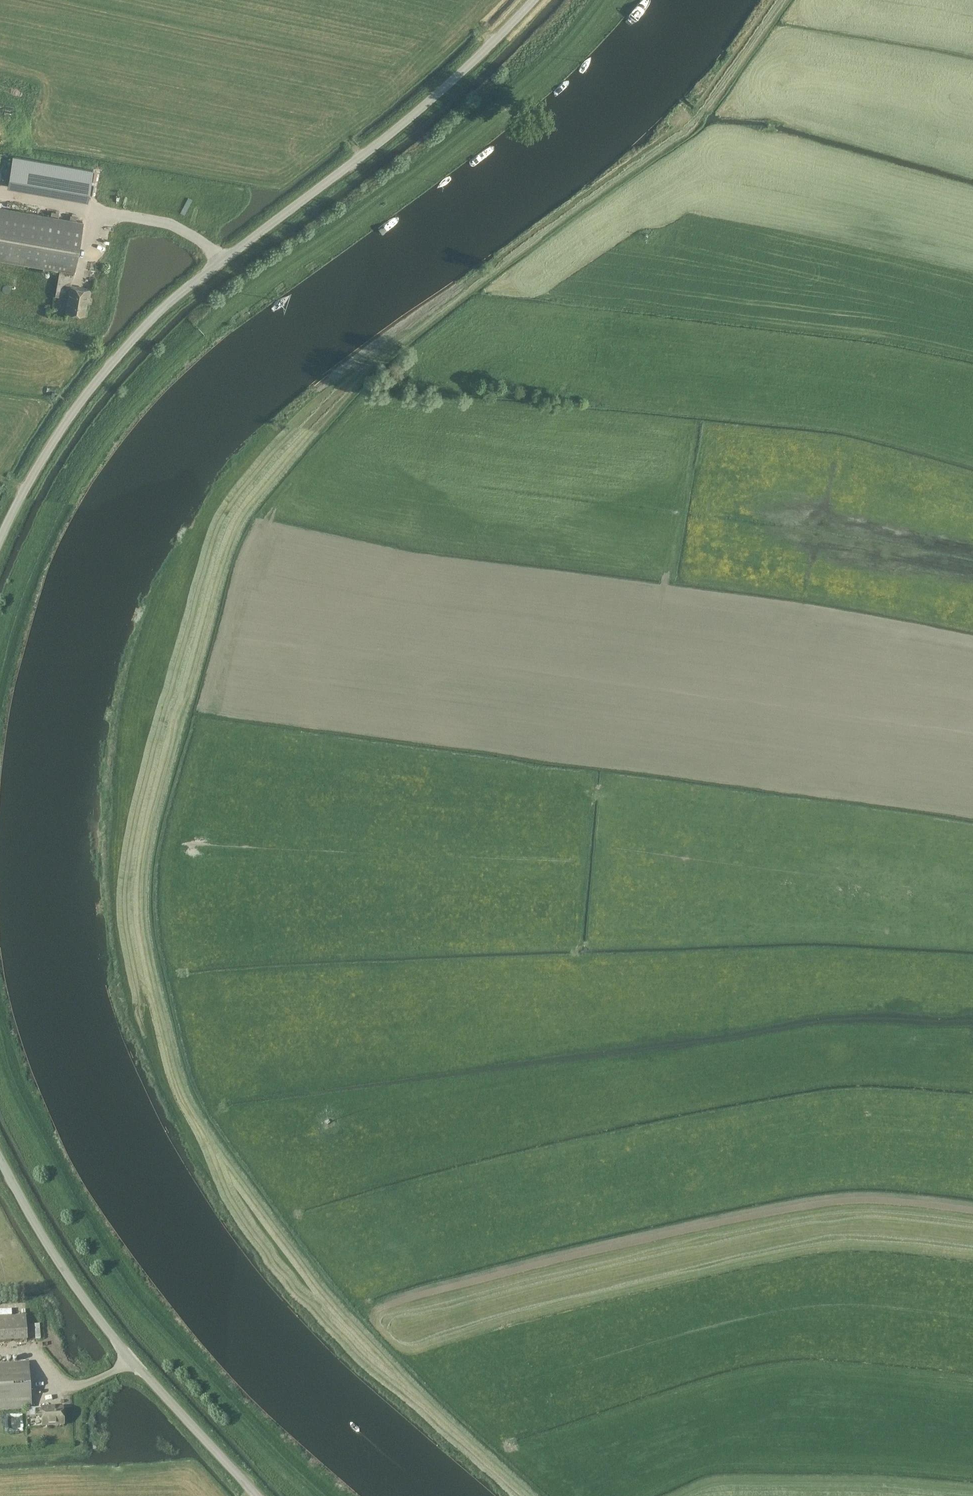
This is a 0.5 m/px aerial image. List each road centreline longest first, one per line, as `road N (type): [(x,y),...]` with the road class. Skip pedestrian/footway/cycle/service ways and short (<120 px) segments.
road 1 (track): [(0,680),(50,523),(117,423),(226,318),(489,119),(604,0)]
road 2 (unclassified): [(0,538),(84,397),(161,309),(391,134),(533,0)]
road 3 (track): [(318,1495),(145,1313),(109,1262),(55,1177),(0,1029)]
road 4 (track): [(197,1132),(322,1305),(525,1495)]
road 5 (unclassified): [(258,1495),(132,1361),(58,1261),(0,1159)]

